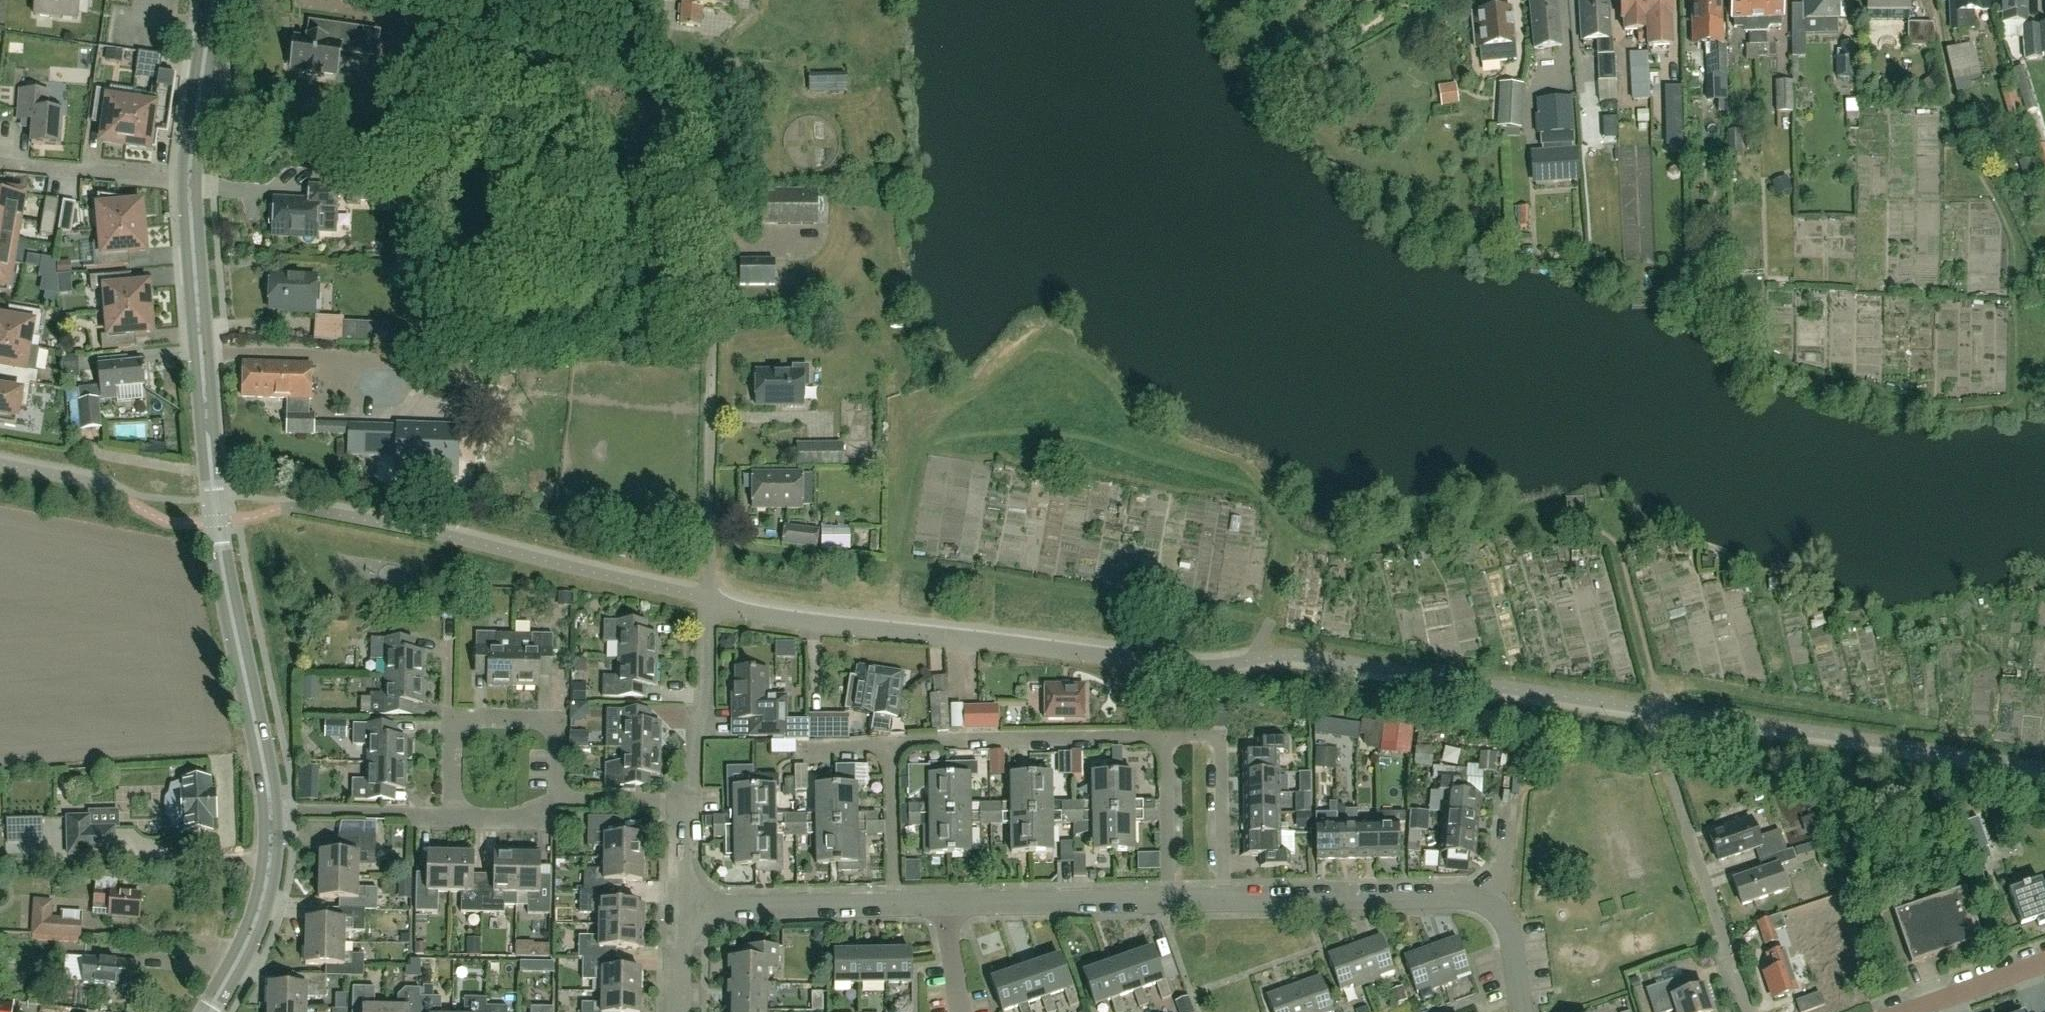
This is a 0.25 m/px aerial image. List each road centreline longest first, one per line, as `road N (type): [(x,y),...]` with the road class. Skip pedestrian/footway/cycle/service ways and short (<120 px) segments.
road 1 (secondary): [(208,1011),(257,929),(274,844),(269,784),(216,543),(188,181)]
road 2 (unclassified): [(712,386),(713,185),(698,130),(359,0)]
road 3 (residential): [(708,599),(769,619),(1098,656)]
road 4 (residential): [(1498,914),(1469,902),(1224,898)]
road 5 (residential): [(891,747),(1165,740)]
road 6 (residential): [(557,799),(556,731),(542,719),(466,722),(455,735),(456,805),(470,819)]
road 7 (residential): [(1168,900),(943,903)]
road 8 (residential): [(896,906),(679,907)]
road 9 (residential): [(1165,740),(1219,738),(1224,898)]
road 10 (residential): [(708,599),(712,386)]
road 11 (residential): [(686,801),(706,701),(708,599)]
road 12 (residential): [(1749,1011),(1687,829)]
road 13 (residential): [(188,181),(0,166)]
road 14 (secondary): [(188,181),(211,0)]
road 15 (residential): [(1168,900),(1165,740)]
road 16 (residential): [(896,906),(891,747)]
road 17 (residential): [(1898,1011),(2044,958)]
road 18 (residential): [(1498,914),(1511,777)]
road 19 (residential): [(557,799),(686,801)]

